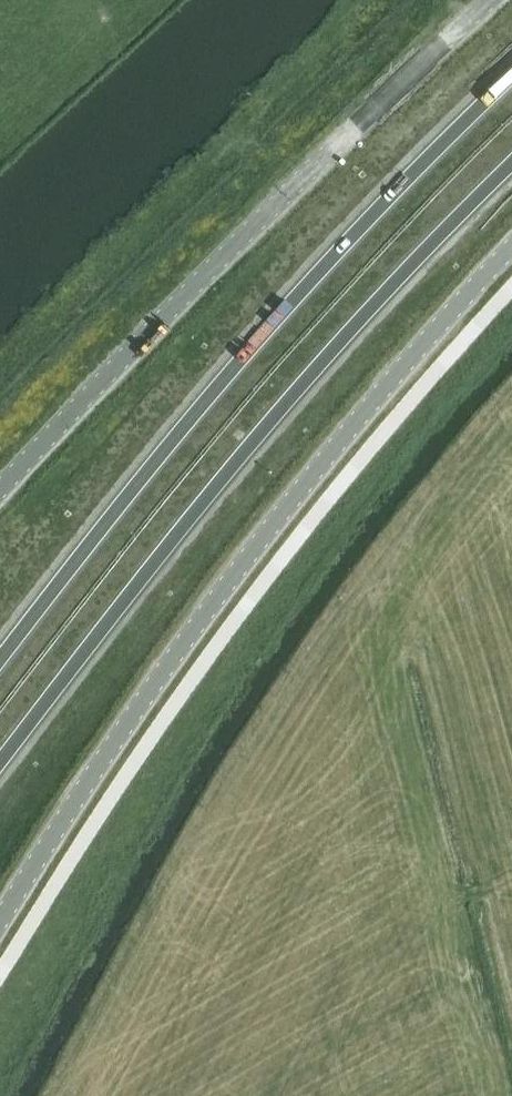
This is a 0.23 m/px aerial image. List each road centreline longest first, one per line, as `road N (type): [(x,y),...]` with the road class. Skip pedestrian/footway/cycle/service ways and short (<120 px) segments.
road 1 (unclassified): [(0,918),(127,719),(237,570),(338,441),(511,245)]
road 2 (trunk): [(0,758),(248,442),(511,163)]
road 3 (trunk): [(511,76),(306,282),(0,658)]
road 4 (unclassified): [(489,0),(0,487)]

